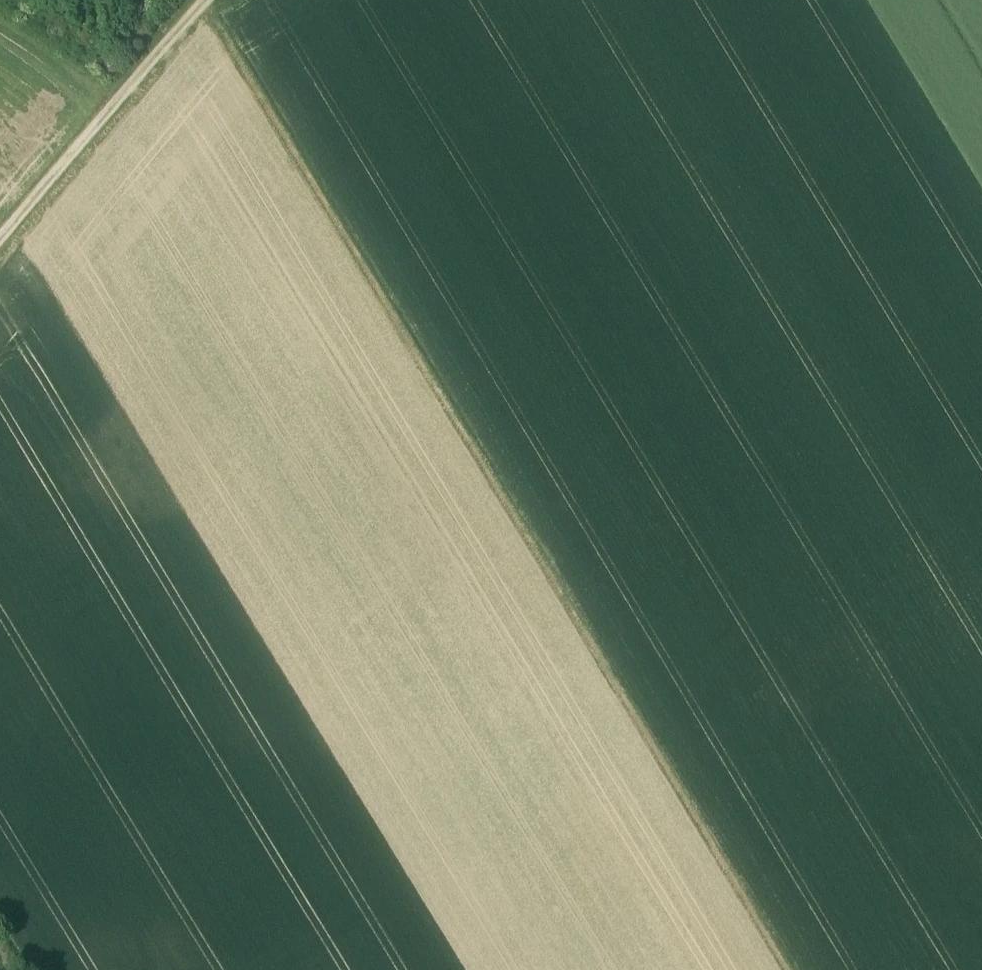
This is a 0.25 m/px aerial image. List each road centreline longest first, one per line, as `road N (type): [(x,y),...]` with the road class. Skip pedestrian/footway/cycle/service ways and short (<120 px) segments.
road 1 (track): [(200,0),(789,969)]
road 2 (track): [(0,239),(201,0)]

